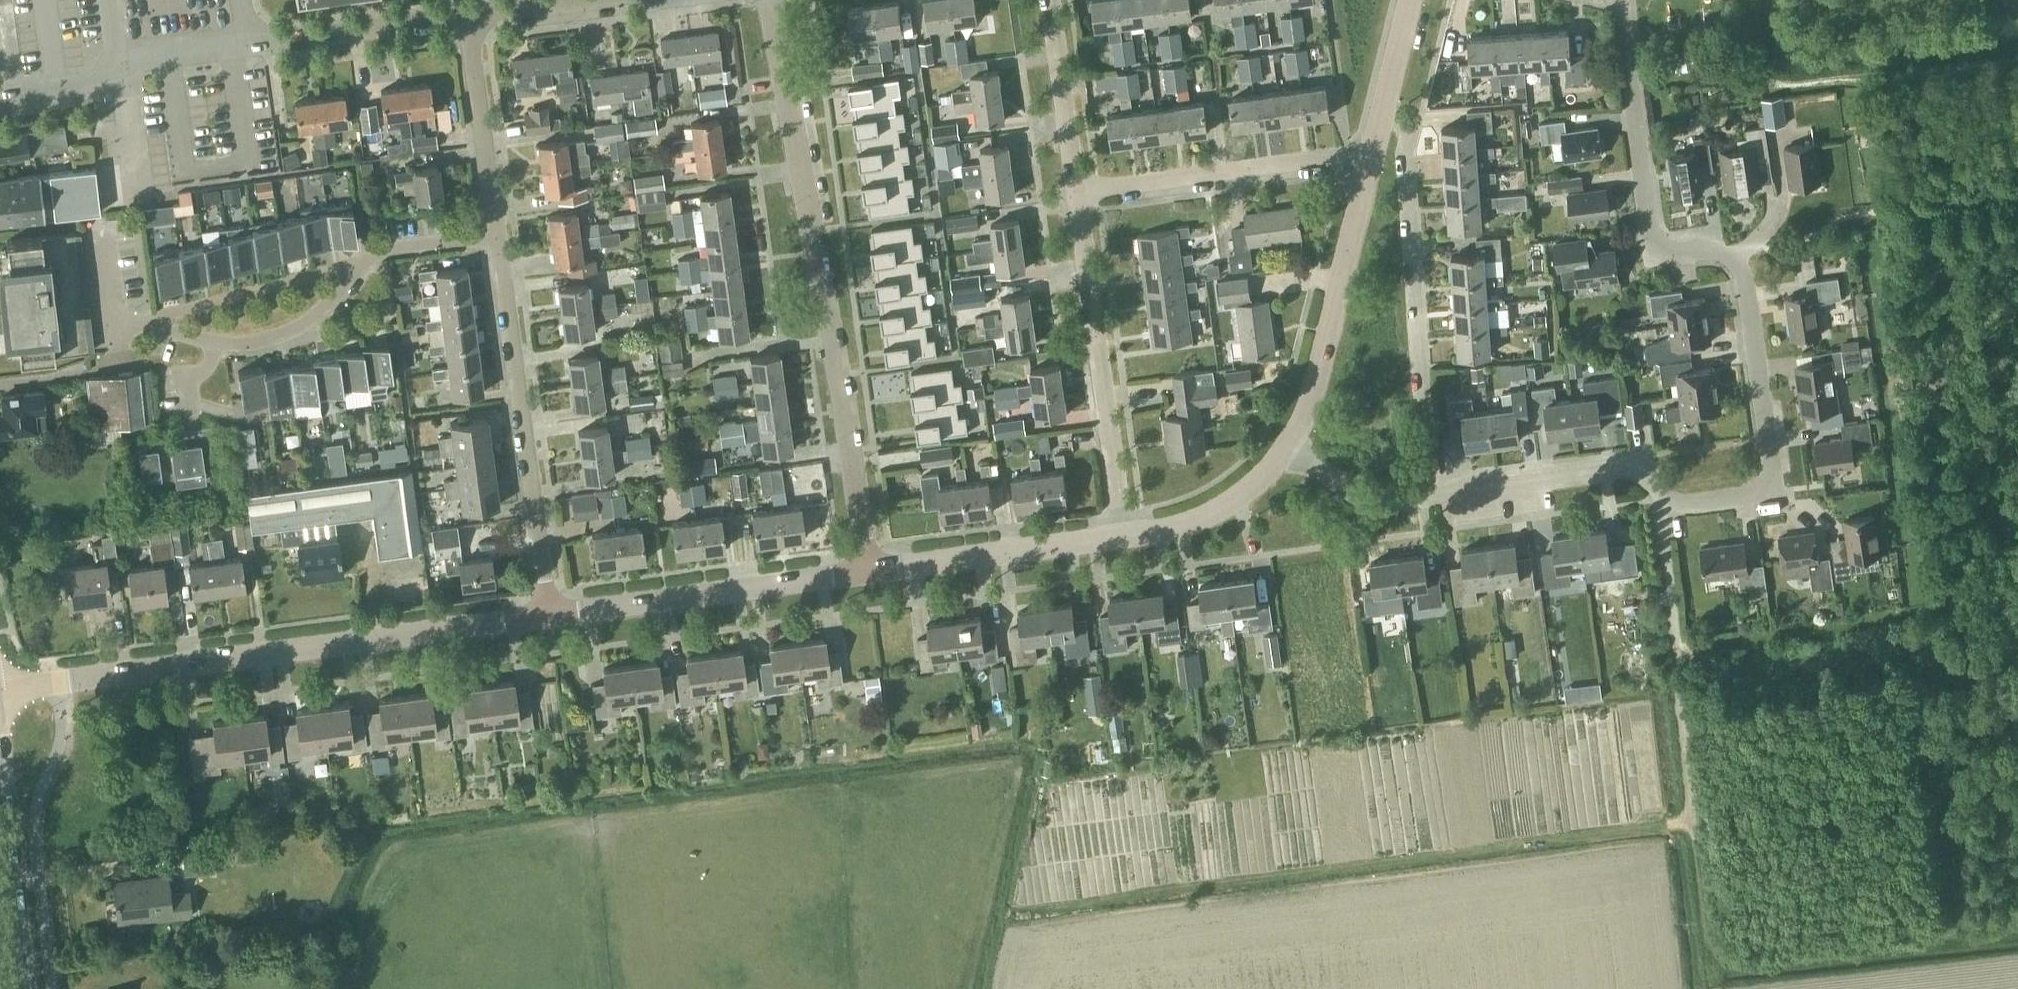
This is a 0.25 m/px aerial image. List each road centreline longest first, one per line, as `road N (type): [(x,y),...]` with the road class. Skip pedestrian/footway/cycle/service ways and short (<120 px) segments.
road 1 (residential): [(869,573),(770,0)]
road 2 (residential): [(1771,495),(1737,259),(1668,253),(1647,237),(1617,0)]
road 3 (unclassified): [(0,689),(548,615)]
road 4 (residential): [(1771,495),(1678,507),(1629,469),(1386,499),(1348,491),(1287,448)]
road 5 (residential): [(496,236),(373,255),(311,319),(271,339),(213,341),(136,322)]
road 6 (residential): [(548,615),(496,236)]
road 7 (residential): [(1123,538),(1076,192)]
road 8 (unclassified): [(548,615),(869,573)]
road 9 (track): [(1663,500),(1691,821)]
road 10 (residential): [(1076,192),(1323,159),(1369,165)]
road 11 (unclassified): [(1287,448),(1314,386),(1369,165)]
road 12 (unclassified): [(869,573),(1123,538)]
road 13 (primary): [(24,988),(0,765)]
road 14 (residential): [(496,236),(466,15)]
road 15 (residential): [(248,46),(466,15)]
road 16 (residential): [(1076,192),(1049,0)]
road 17 (unclassified): [(1123,538),(1219,511),(1287,448)]
road 18 (unclassified): [(1369,165),(1410,0)]
road 19 (residential): [(466,15),(600,0)]
road 20 (residential): [(120,70),(248,46)]
road 21 (residential): [(0,101),(92,84),(120,70)]

